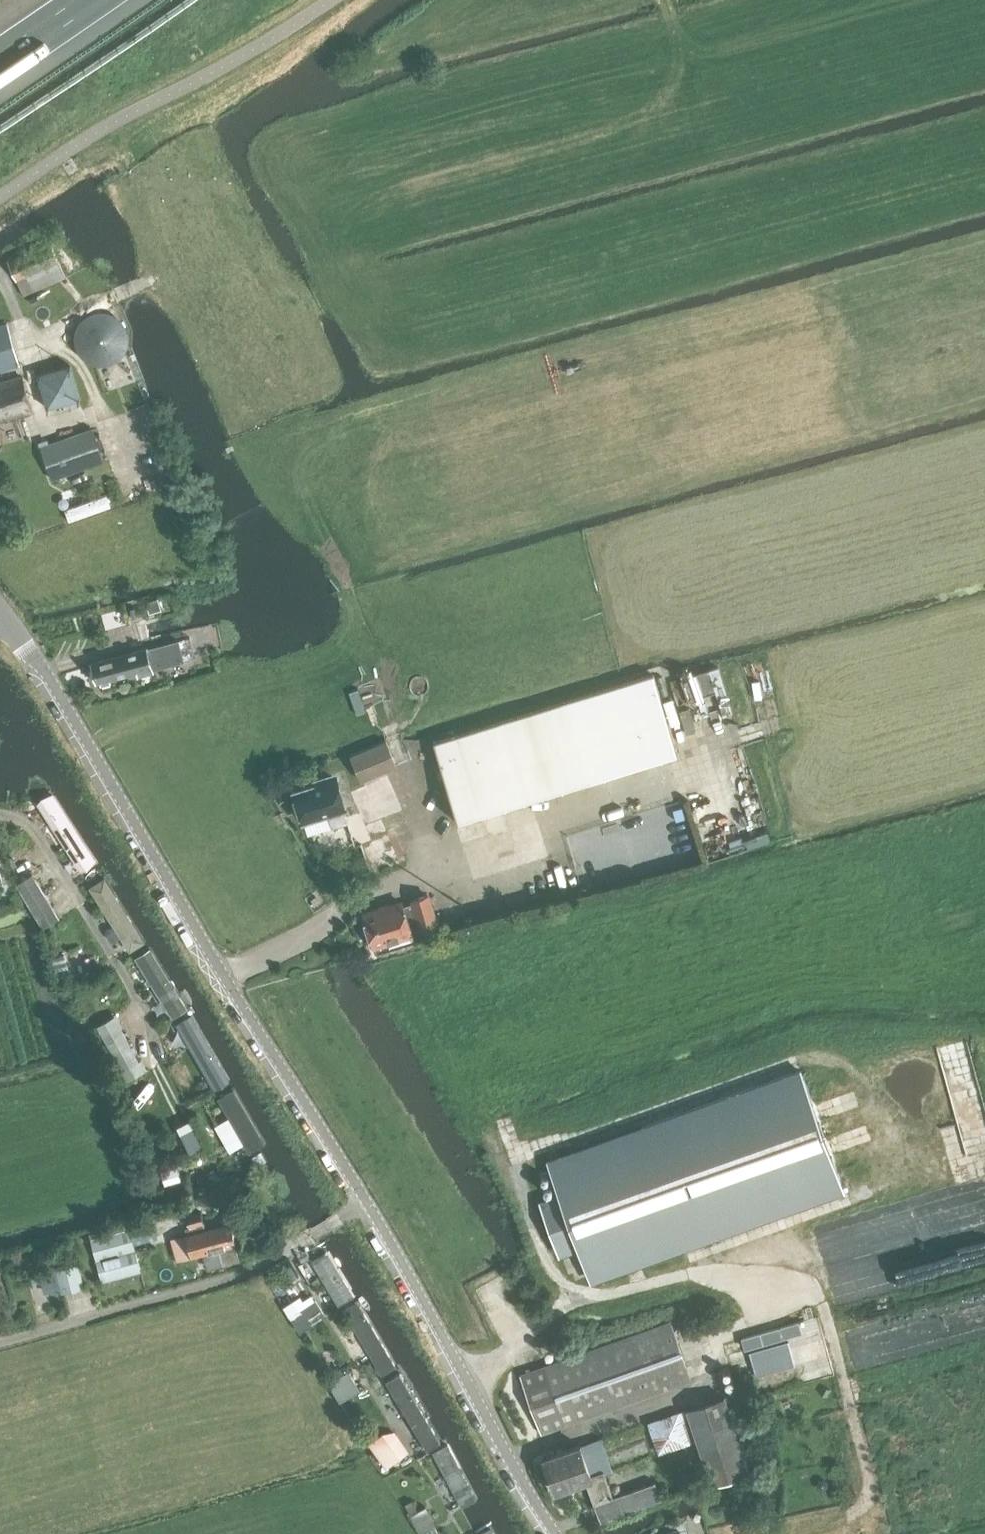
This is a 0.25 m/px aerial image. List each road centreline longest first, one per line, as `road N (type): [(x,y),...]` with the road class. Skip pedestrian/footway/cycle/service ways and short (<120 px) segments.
road 1 (unclassified): [(556,1533),(523,1489),(370,1212),(0,612)]
road 2 (unclassified): [(243,1169),(39,836),(13,814),(0,814)]
road 3 (unclassified): [(0,197),(86,139),(332,0)]

